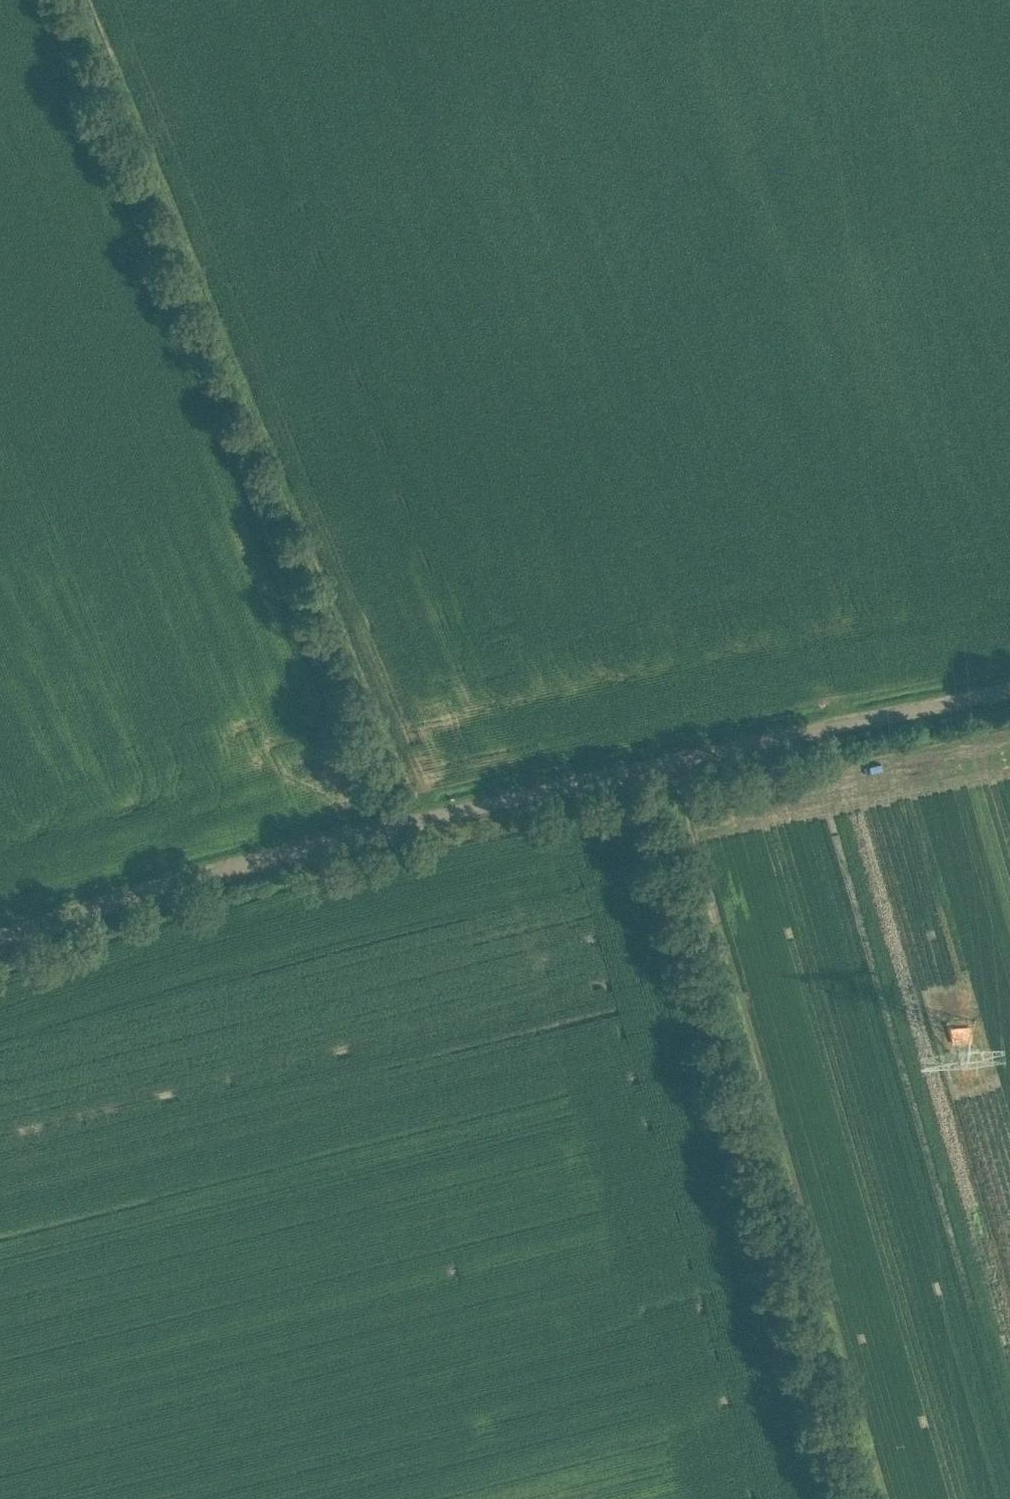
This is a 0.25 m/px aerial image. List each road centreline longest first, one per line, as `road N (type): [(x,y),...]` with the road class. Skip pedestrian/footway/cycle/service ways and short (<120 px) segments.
road 1 (unclassified): [(0,933),(66,908),(390,824),(1009,694)]

